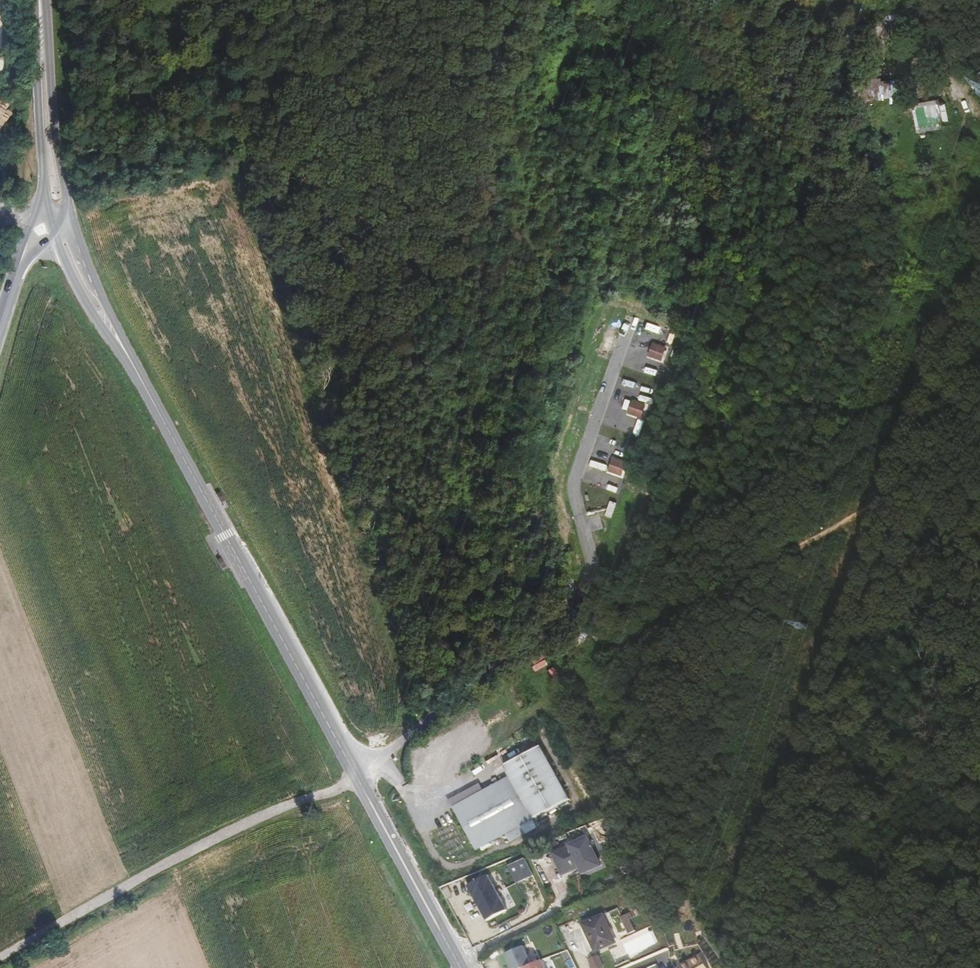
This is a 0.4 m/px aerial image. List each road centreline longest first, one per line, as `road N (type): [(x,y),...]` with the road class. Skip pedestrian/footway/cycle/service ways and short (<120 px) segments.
road 1 (secondary): [(153,405),(460,967)]
road 2 (track): [(979,444),(653,626),(624,640),(592,636)]
road 3 (track): [(931,0),(960,114),(963,162),(938,265),(937,324),(979,407)]
road 4 (track): [(0,956),(244,823),(335,790),(355,775)]
road 5 (secondary): [(71,219),(46,0)]
road 6 (secondary): [(35,0),(46,212)]
road 7 (secondary): [(153,405),(71,219)]
road 8 (secondary): [(54,237),(79,293),(153,405)]

